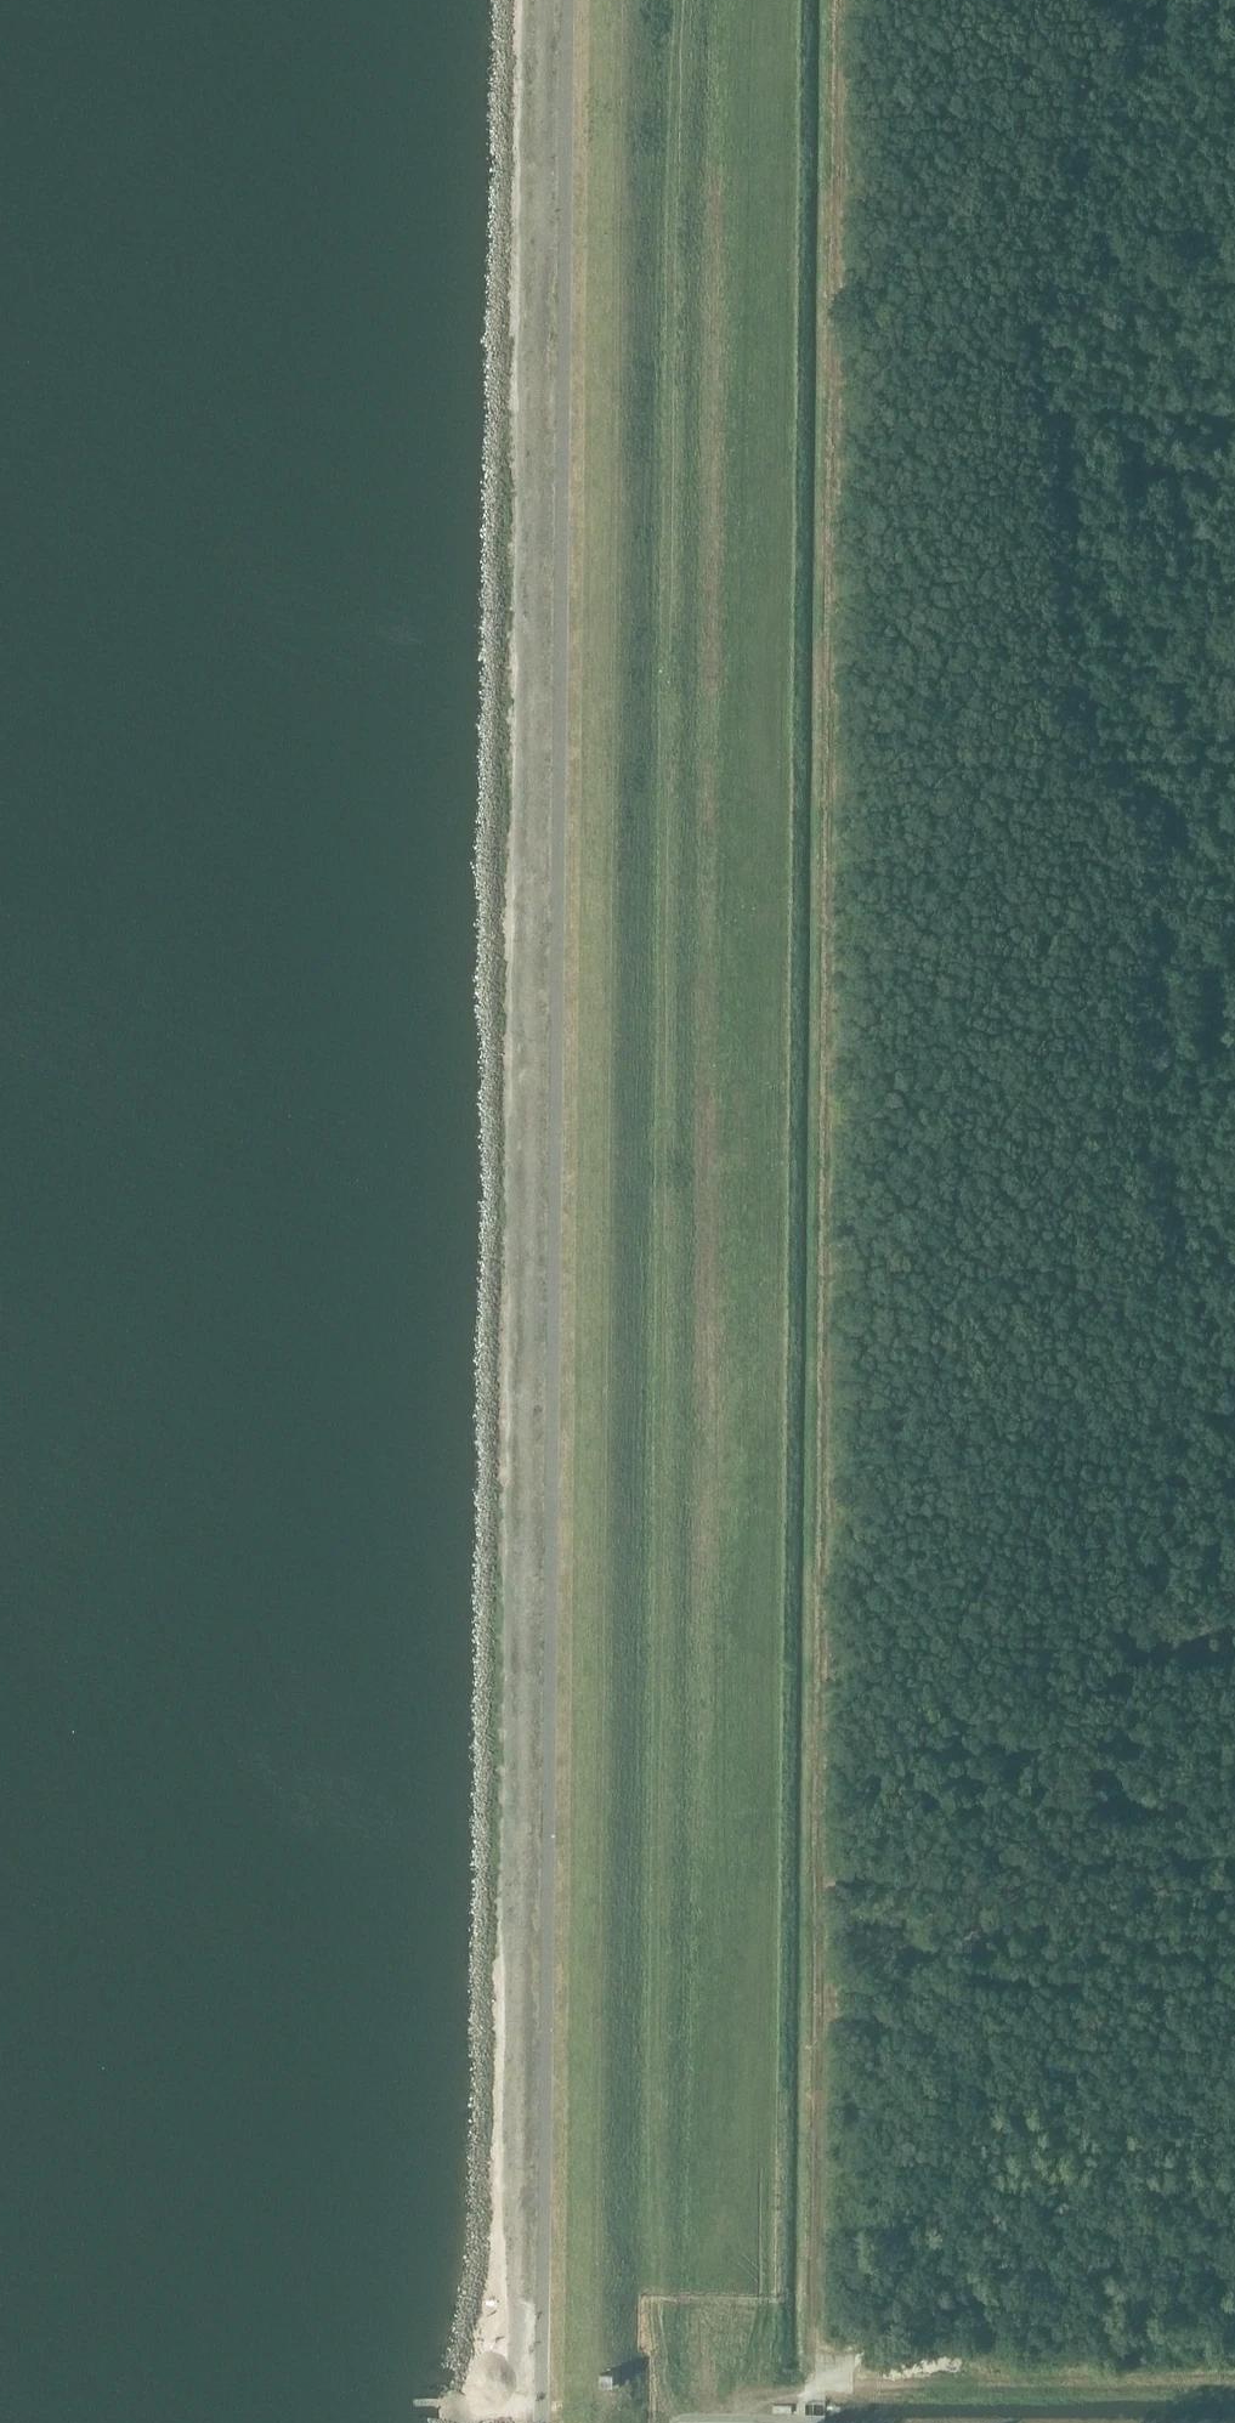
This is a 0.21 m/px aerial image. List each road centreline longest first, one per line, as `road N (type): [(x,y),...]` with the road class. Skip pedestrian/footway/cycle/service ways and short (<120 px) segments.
road 1 (unclassified): [(541,2422),(566,0)]
road 2 (track): [(815,2383),(841,0)]
road 3 (track): [(825,2378),(1234,2380)]
road 4 (track): [(747,2422),(748,2394),(795,2395),(854,2364)]

